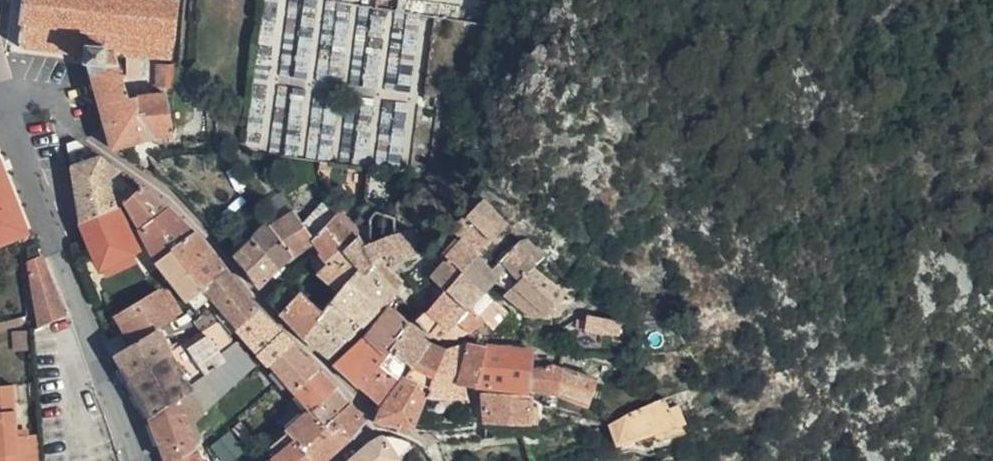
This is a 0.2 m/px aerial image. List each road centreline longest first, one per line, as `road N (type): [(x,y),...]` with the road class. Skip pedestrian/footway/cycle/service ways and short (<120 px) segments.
road 1 (residential): [(138,460),(4,91)]

